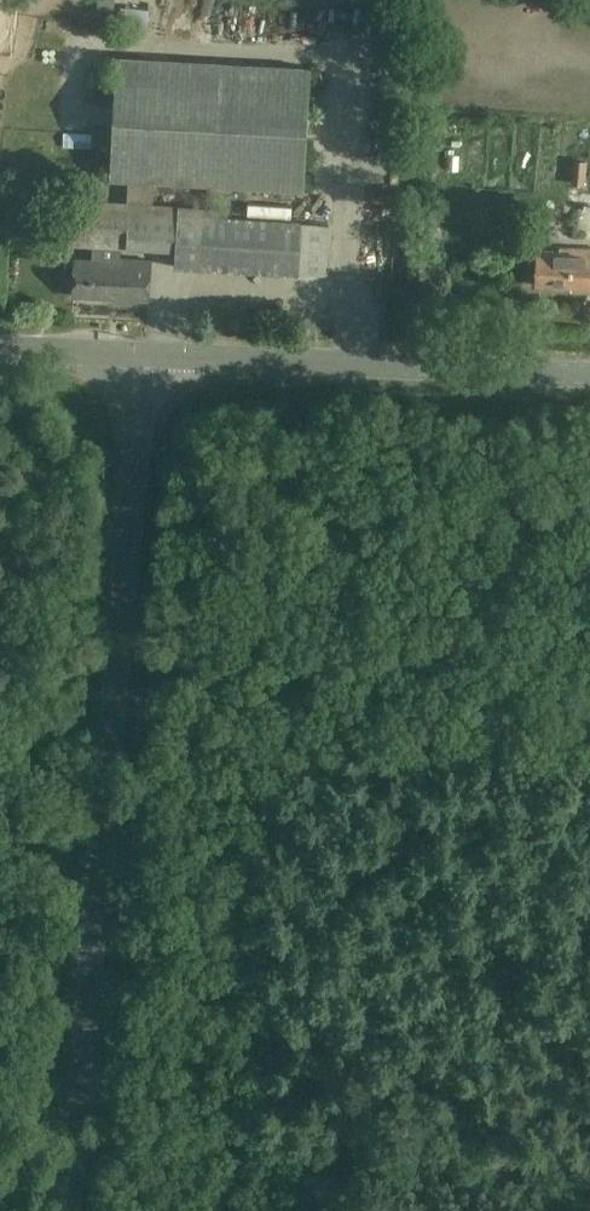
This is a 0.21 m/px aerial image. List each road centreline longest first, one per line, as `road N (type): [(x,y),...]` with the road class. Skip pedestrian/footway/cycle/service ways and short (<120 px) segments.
road 1 (tertiary): [(69,1210),(143,355)]
road 2 (tertiary): [(589,377),(143,355)]
road 3 (tertiary): [(143,355),(0,348)]

